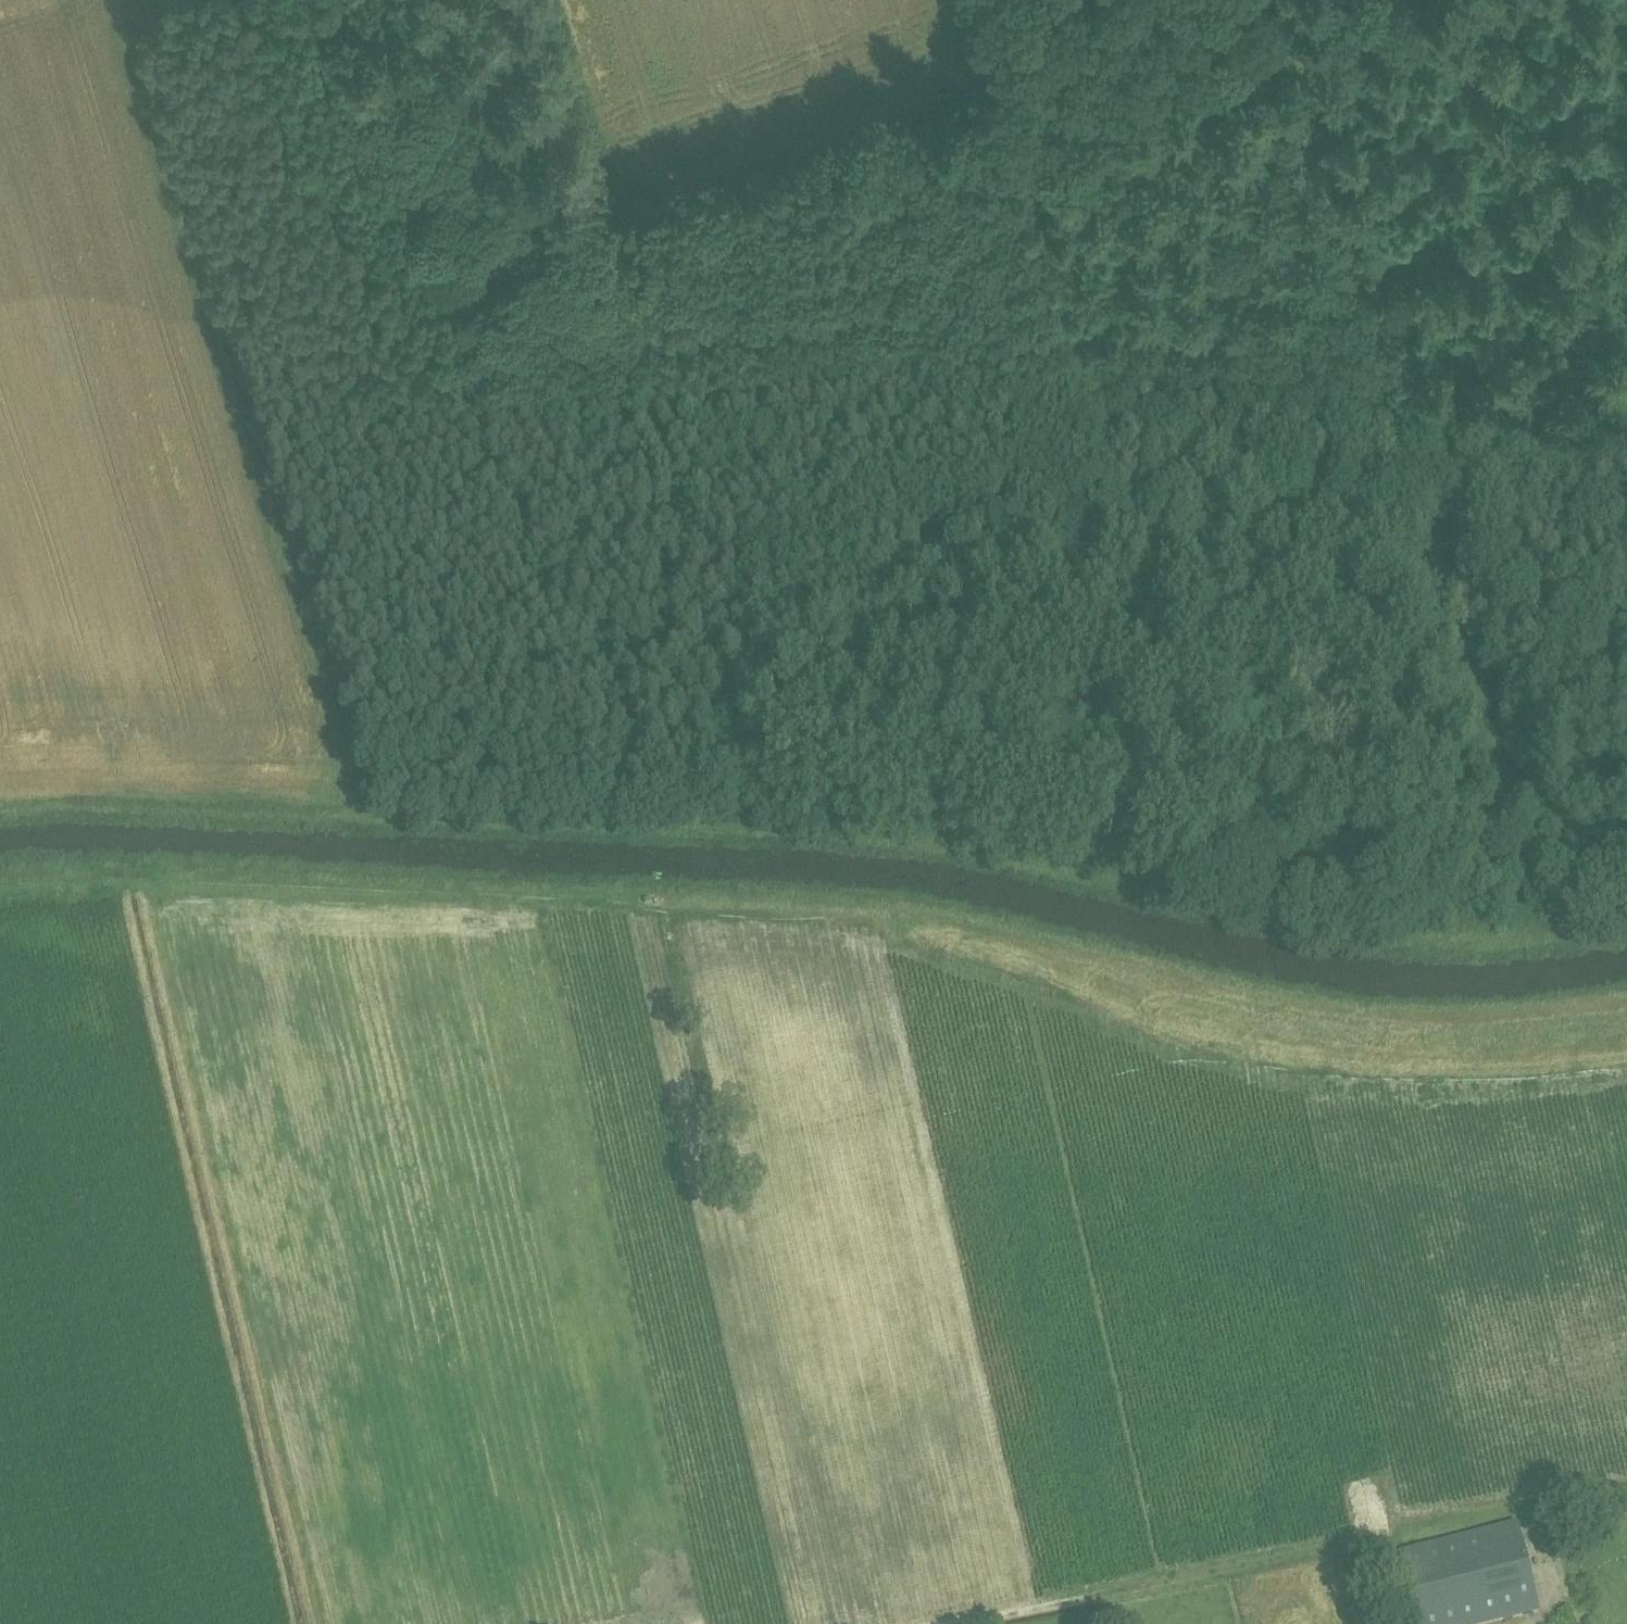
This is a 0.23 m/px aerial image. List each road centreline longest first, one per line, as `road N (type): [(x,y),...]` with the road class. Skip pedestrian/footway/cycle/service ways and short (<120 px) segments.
road 1 (track): [(1279,0),(1422,520),(1522,837)]

